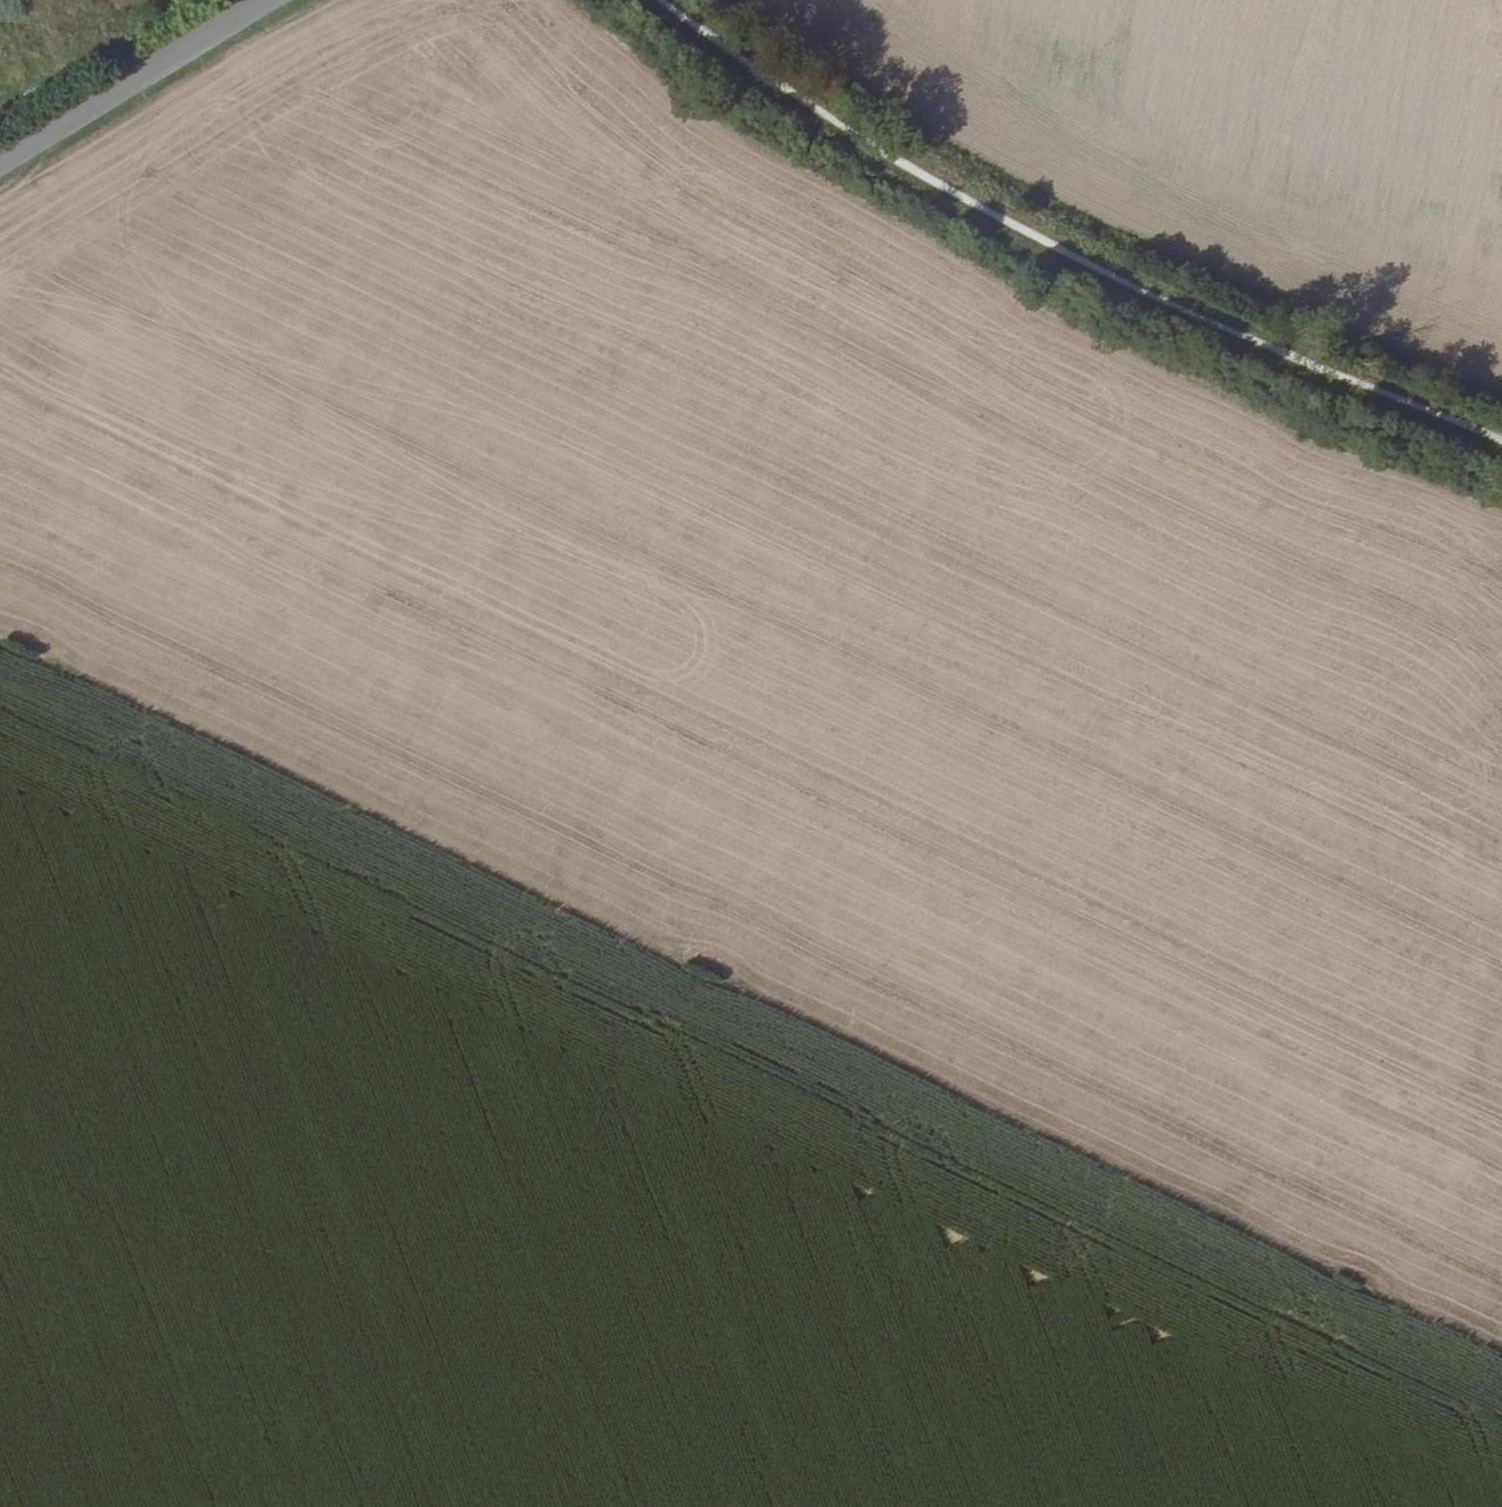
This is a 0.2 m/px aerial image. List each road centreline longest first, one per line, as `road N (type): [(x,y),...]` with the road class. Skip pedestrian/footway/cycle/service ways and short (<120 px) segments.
road 1 (tertiary): [(0,158),(272,0)]

